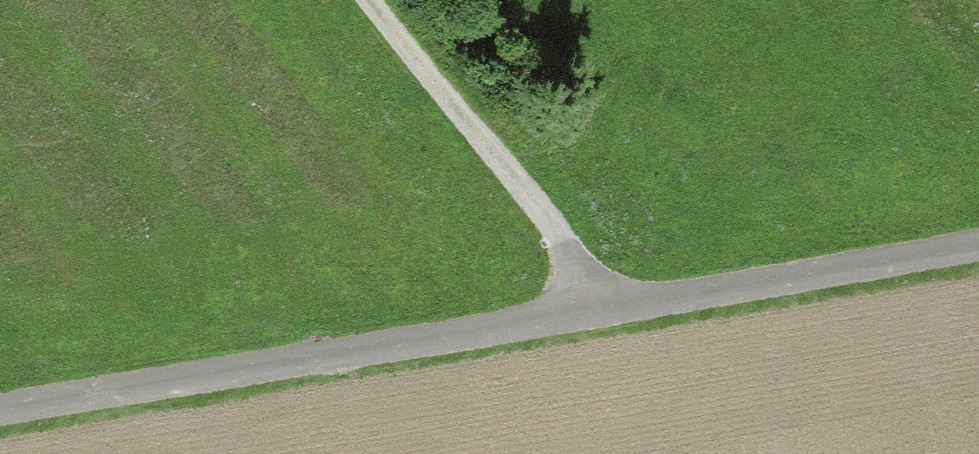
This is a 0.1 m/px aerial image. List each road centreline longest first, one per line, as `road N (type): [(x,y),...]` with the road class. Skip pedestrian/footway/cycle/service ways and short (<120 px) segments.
road 1 (unclassified): [(978,233),(592,286),(0,401)]
road 2 (track): [(374,0),(592,286)]

